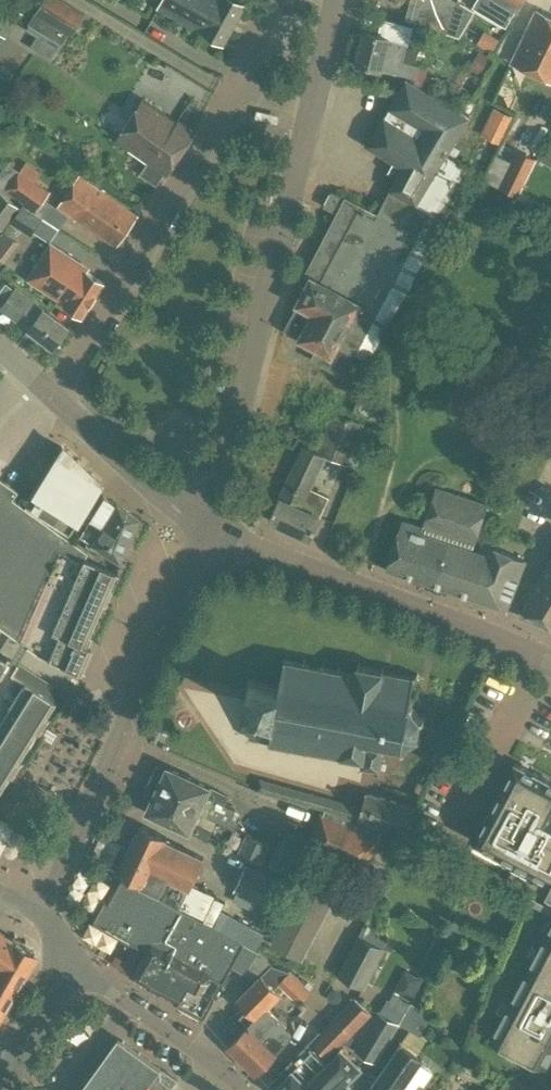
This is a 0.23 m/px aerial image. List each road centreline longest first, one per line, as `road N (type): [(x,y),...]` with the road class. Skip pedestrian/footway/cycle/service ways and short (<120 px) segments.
road 1 (tertiary): [(205,528),(310,106)]
road 2 (tertiary): [(205,528),(43,909)]
road 3 (tertiary): [(550,665),(205,528)]
road 4 (residential): [(236,88),(54,394)]
road 5 (residential): [(60,973),(106,991),(245,1089)]
road 6 (tertiary): [(205,528),(165,502),(54,394)]
road 7 (tertiary): [(4,1089),(60,973)]

